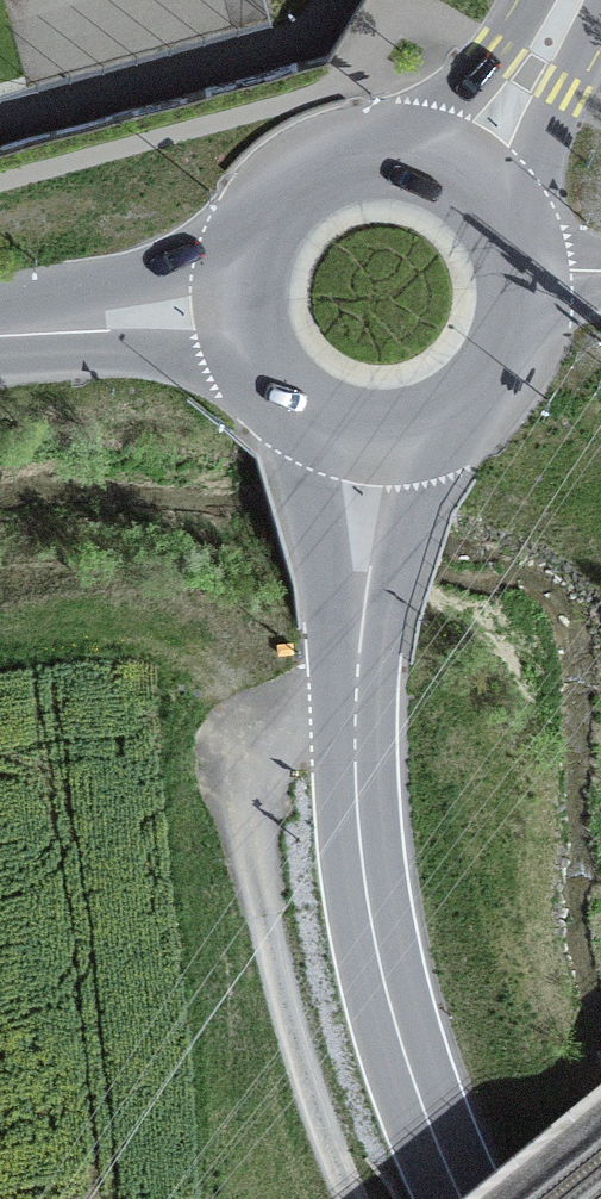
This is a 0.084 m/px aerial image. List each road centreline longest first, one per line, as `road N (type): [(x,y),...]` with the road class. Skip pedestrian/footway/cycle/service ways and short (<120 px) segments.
road 1 (primary): [(360,444),(344,843),(359,969),(436,1163),(460,1198)]
road 2 (track): [(350,645),(220,736),(256,1007),(295,1172),(313,1198)]
road 3 (primary): [(462,168),(411,147),(357,146),(305,165),(263,201),(238,249),(231,304)]
road 4 (primary): [(360,444),(410,443),(456,426),(495,395),(521,352),(532,304),(528,269)]
road 5 (primary): [(0,329),(231,304)]
road 6 (primary): [(231,304),(242,354),(270,397),(311,428),(360,444)]
road 7 (secondary): [(573,0),(534,75),(462,168)]
road 8 (primary): [(528,269),(513,221),(462,168)]

